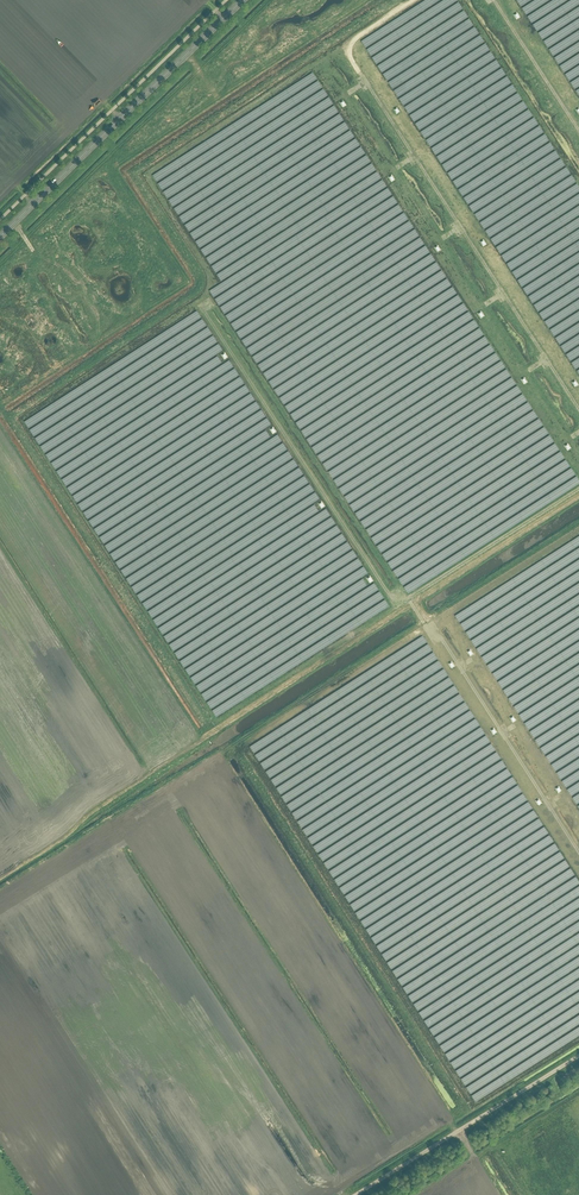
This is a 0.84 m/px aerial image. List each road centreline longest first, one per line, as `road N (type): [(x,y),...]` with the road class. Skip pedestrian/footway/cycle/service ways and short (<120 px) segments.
road 1 (tertiary): [(0,237),(242,0)]
road 2 (unclassified): [(354,1194),(578,1055)]

